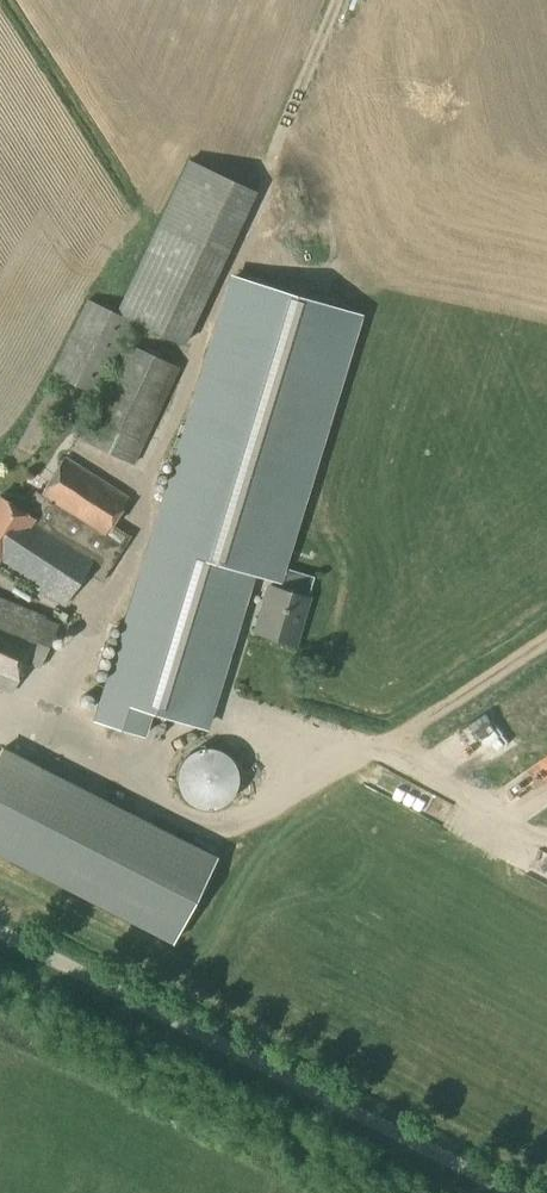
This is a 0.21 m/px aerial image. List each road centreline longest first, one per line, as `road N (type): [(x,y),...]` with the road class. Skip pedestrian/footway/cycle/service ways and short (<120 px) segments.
road 1 (unclassified): [(512,1192),(0,931)]

